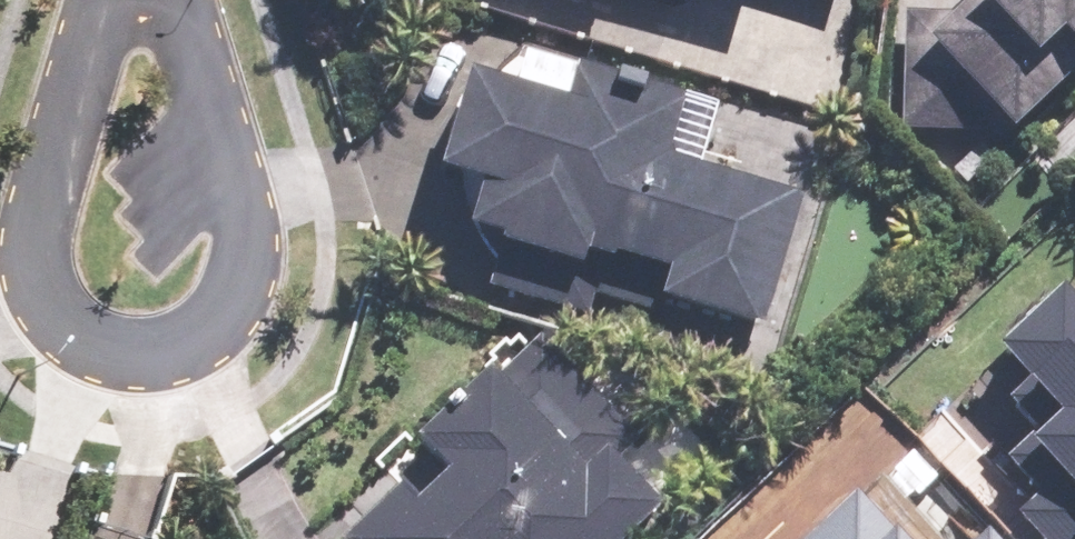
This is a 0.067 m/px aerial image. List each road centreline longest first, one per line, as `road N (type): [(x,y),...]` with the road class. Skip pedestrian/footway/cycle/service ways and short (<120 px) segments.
road 1 (residential): [(183,0),(231,136),(242,238),(220,315),(146,351),(60,331),(34,229)]
road 2 (residential): [(34,229),(117,0)]

